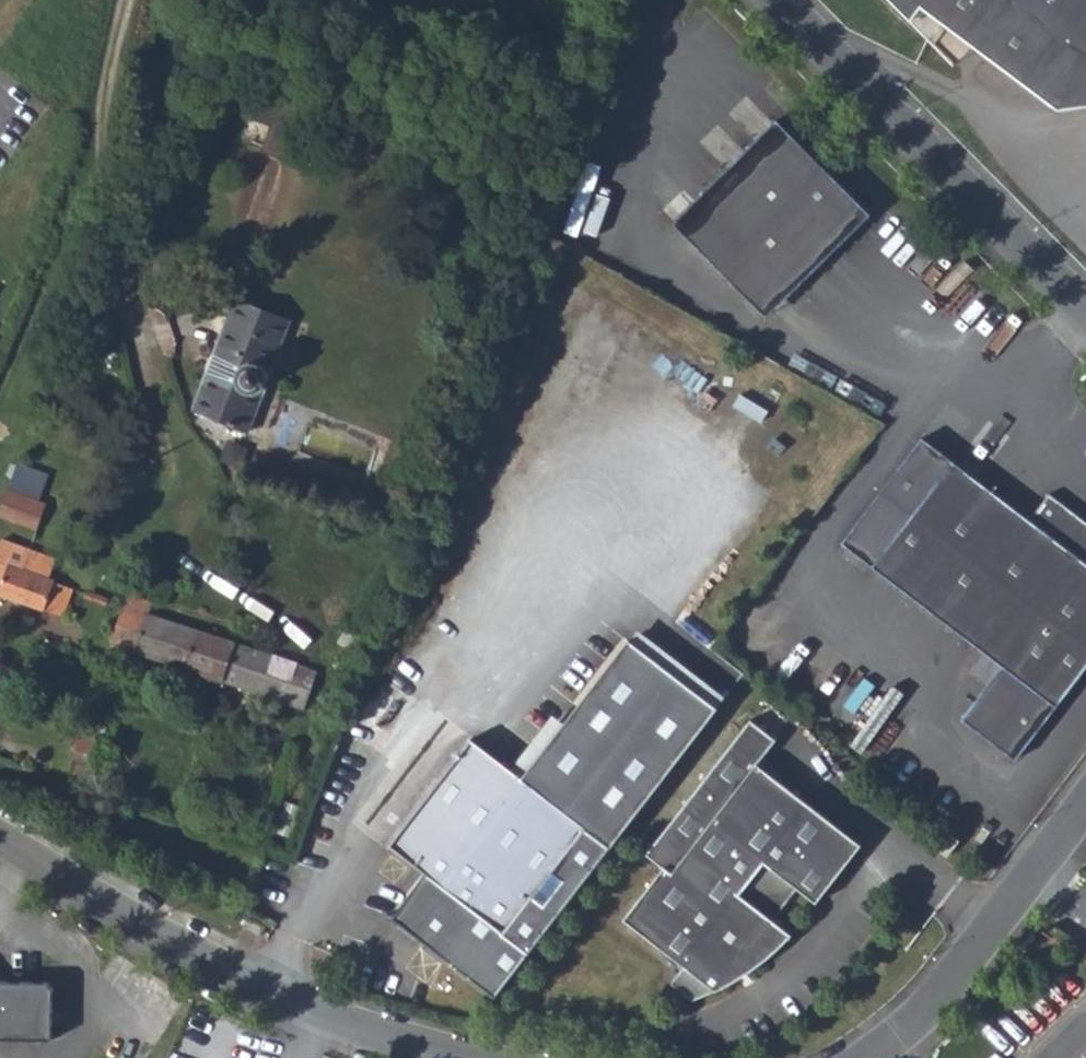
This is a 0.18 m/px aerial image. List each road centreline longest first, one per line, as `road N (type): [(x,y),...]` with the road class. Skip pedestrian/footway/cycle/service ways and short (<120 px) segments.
road 1 (residential): [(477,1057),(326,1013),(233,974),(0,838)]
road 2 (residential): [(781,0),(1085,317)]
road 3 (residential): [(1085,801),(907,1023),(858,1057)]

